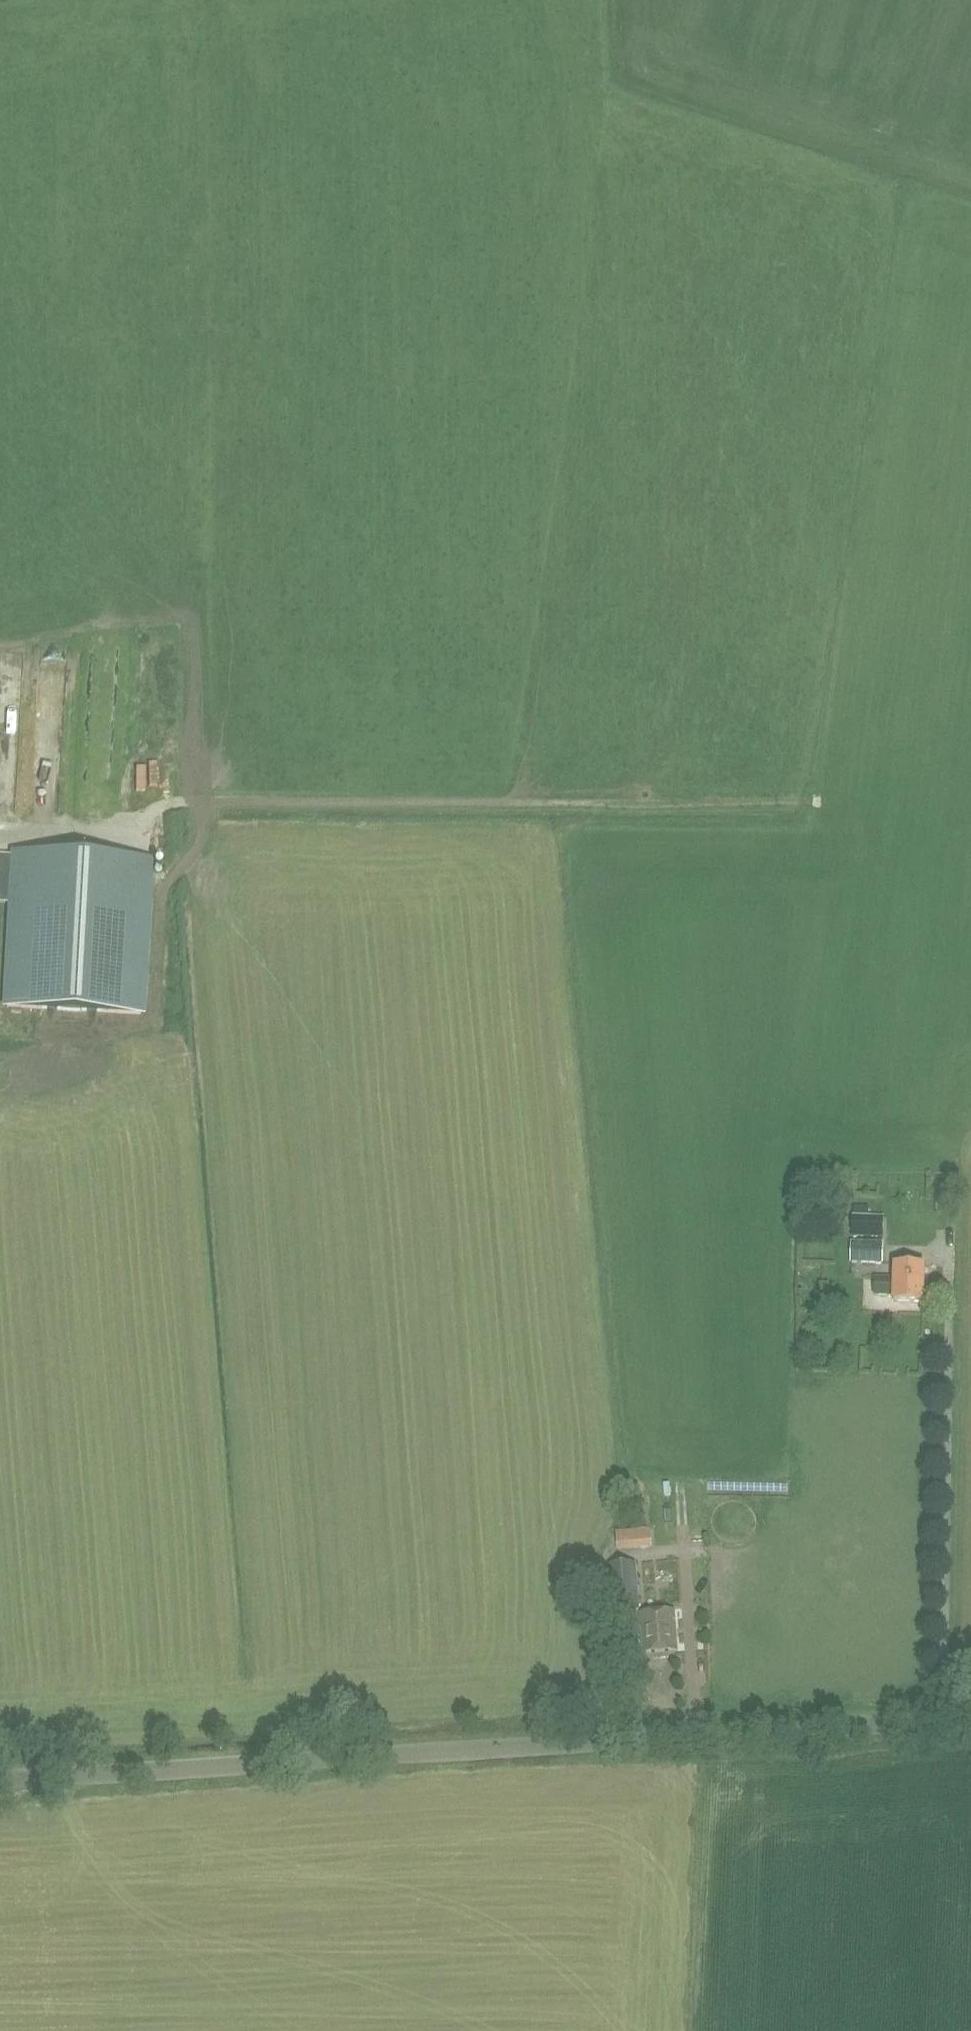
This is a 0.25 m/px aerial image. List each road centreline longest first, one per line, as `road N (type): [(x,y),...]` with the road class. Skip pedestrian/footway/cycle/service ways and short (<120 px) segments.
road 1 (tertiary): [(0,1781),(970,1719)]

